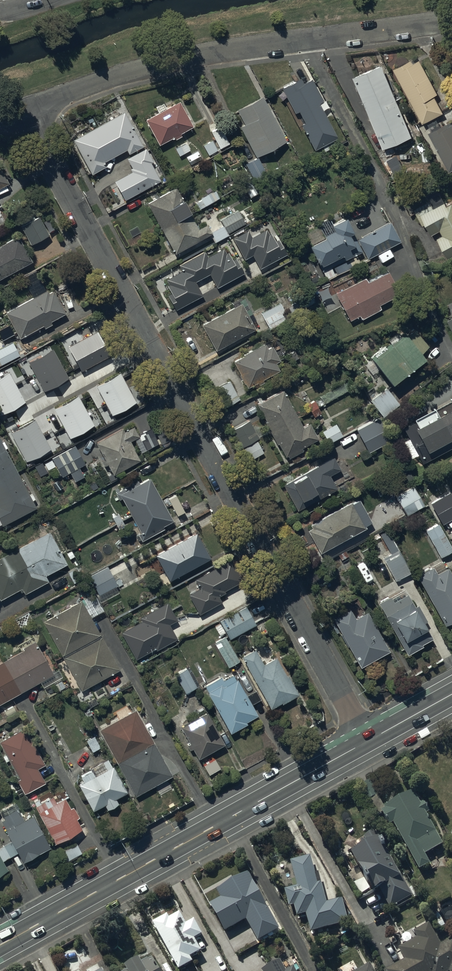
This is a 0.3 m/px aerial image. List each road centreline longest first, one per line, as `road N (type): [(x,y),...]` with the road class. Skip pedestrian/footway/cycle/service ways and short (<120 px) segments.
road 1 (residential): [(21,110),(367,741)]
road 2 (unclassified): [(451,19),(194,55),(21,110)]
road 3 (tertiary): [(367,741),(0,945)]

